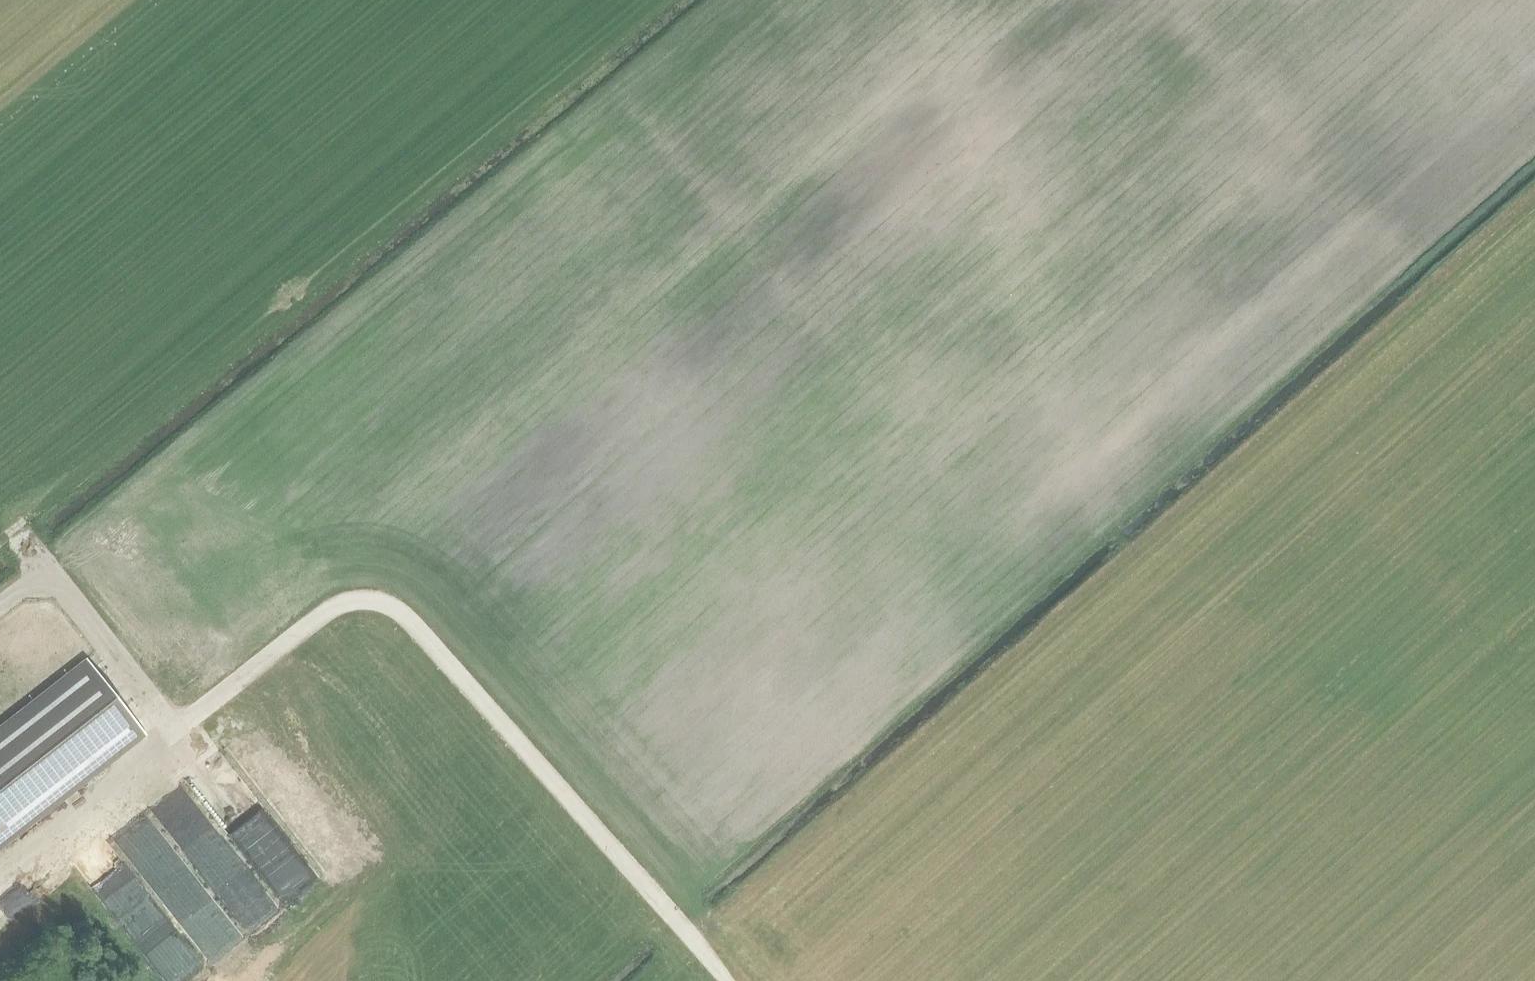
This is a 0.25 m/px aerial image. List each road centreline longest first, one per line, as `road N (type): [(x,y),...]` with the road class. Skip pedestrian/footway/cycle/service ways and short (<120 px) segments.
road 1 (track): [(0,601),(41,584),(68,592),(171,734),(338,605),(372,602),(395,612),(727,980)]

